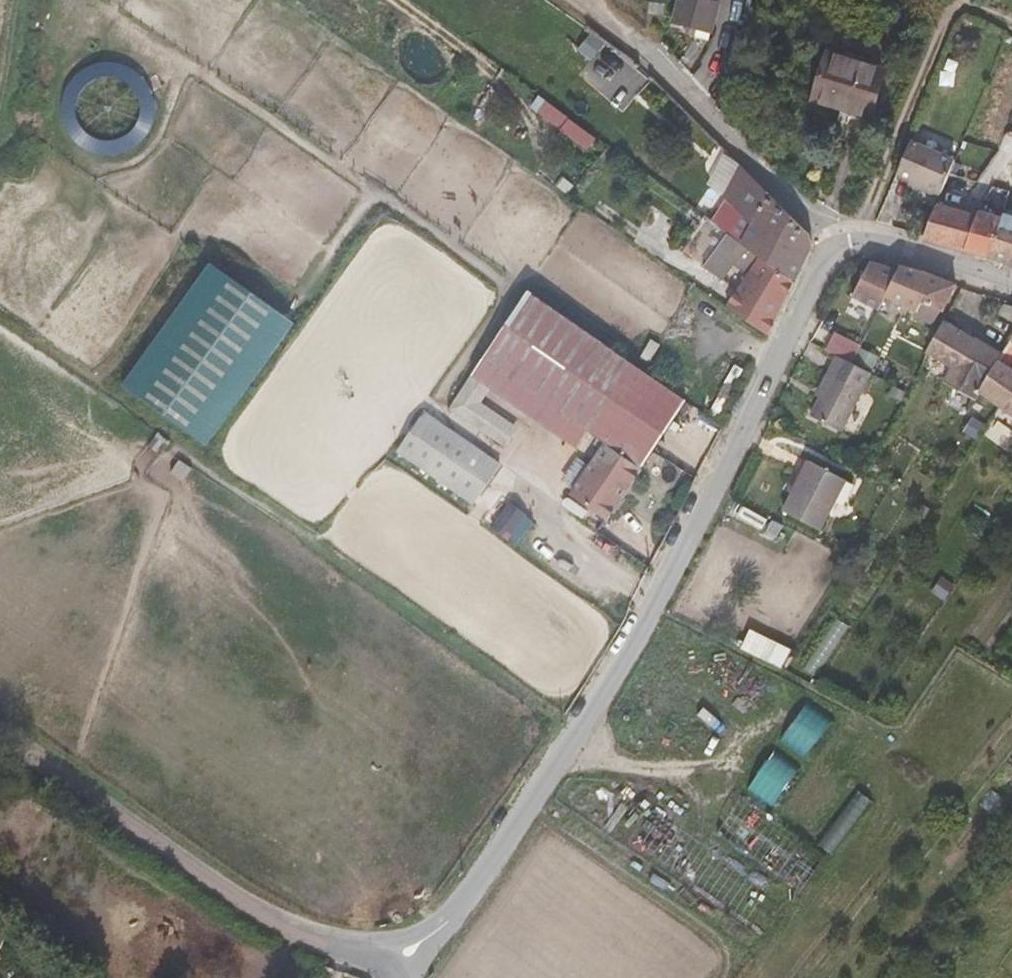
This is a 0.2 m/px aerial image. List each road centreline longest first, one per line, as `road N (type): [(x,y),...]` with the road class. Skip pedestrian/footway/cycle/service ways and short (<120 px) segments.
road 1 (residential): [(1011,282),(865,240),(839,251),(697,526),(565,757),(417,956)]
road 2 (unclassified): [(0,737),(264,921),(347,953),(417,956)]
road 3 (track): [(839,251),(823,224),(579,0)]

